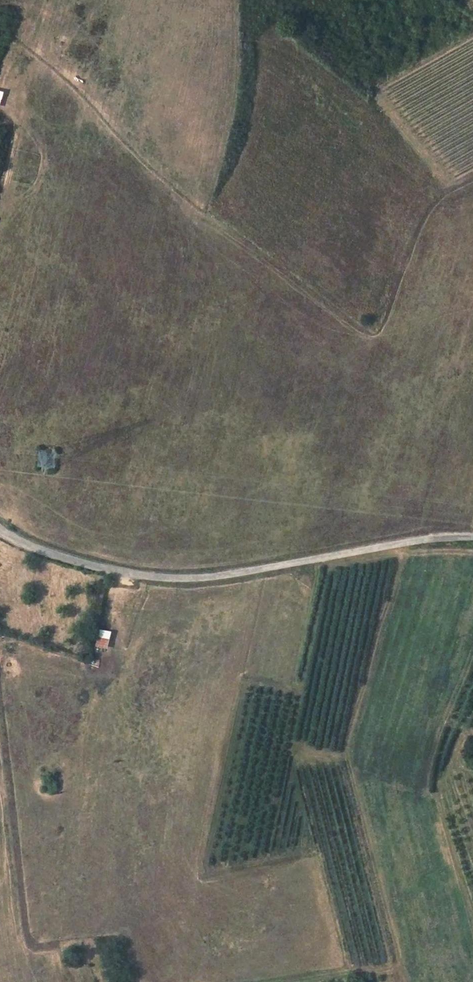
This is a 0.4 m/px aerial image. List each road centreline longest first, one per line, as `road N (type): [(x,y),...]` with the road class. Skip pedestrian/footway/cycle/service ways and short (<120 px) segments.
road 1 (residential): [(0,532),(114,574),(181,580),(472,537)]

